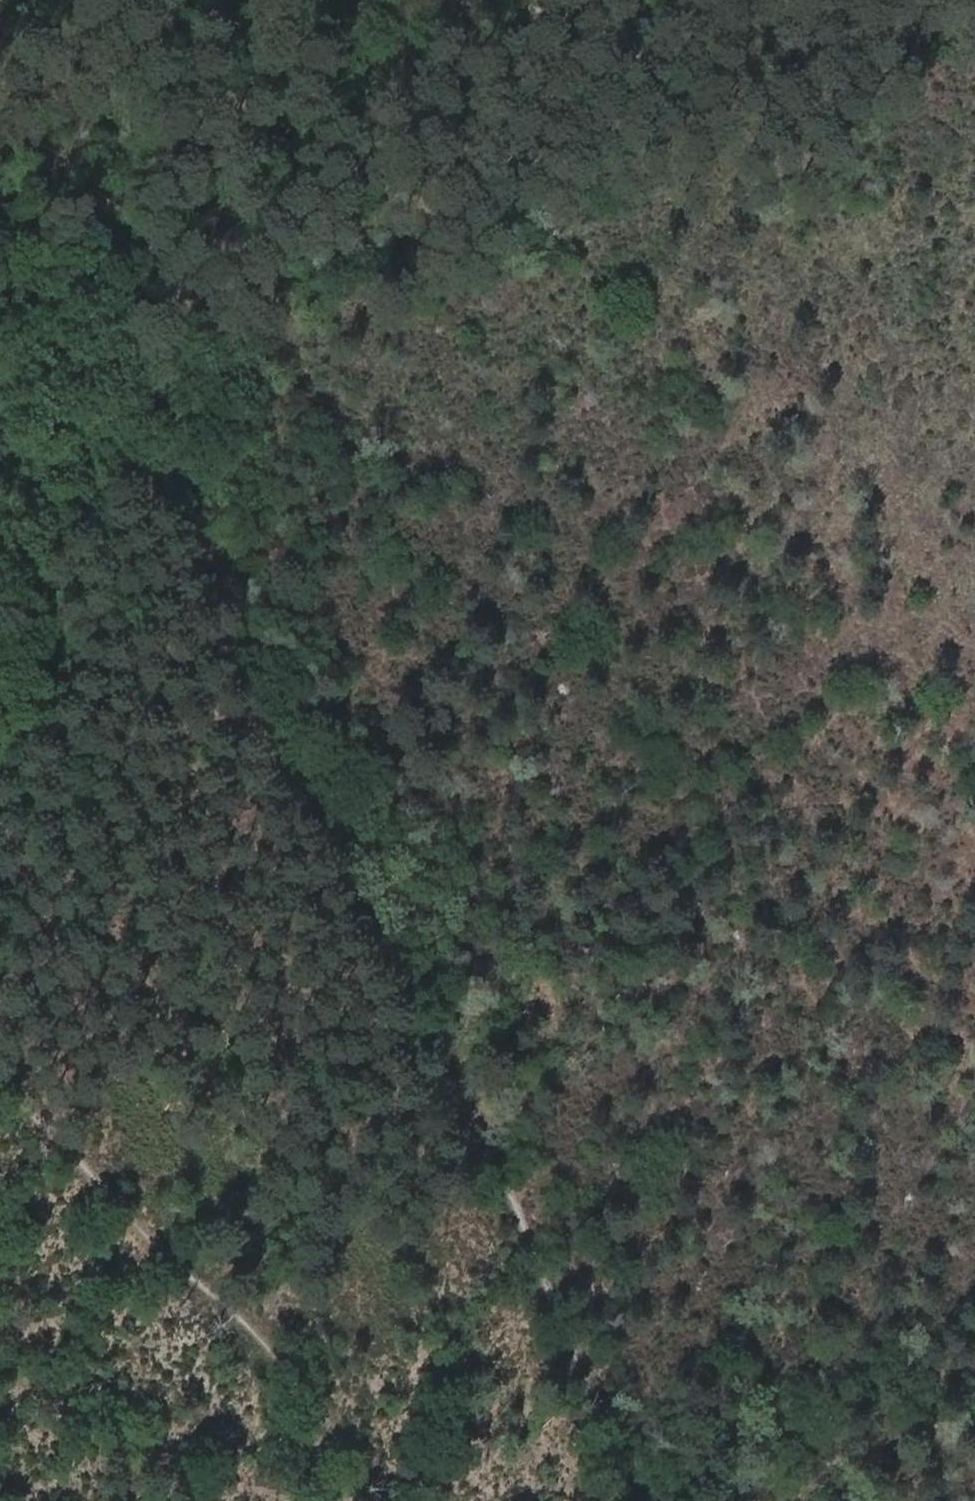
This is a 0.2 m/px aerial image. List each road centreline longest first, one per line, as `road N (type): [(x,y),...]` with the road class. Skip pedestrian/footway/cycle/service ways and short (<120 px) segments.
road 1 (track): [(442,1500),(345,1422),(263,1327),(0,1070)]

